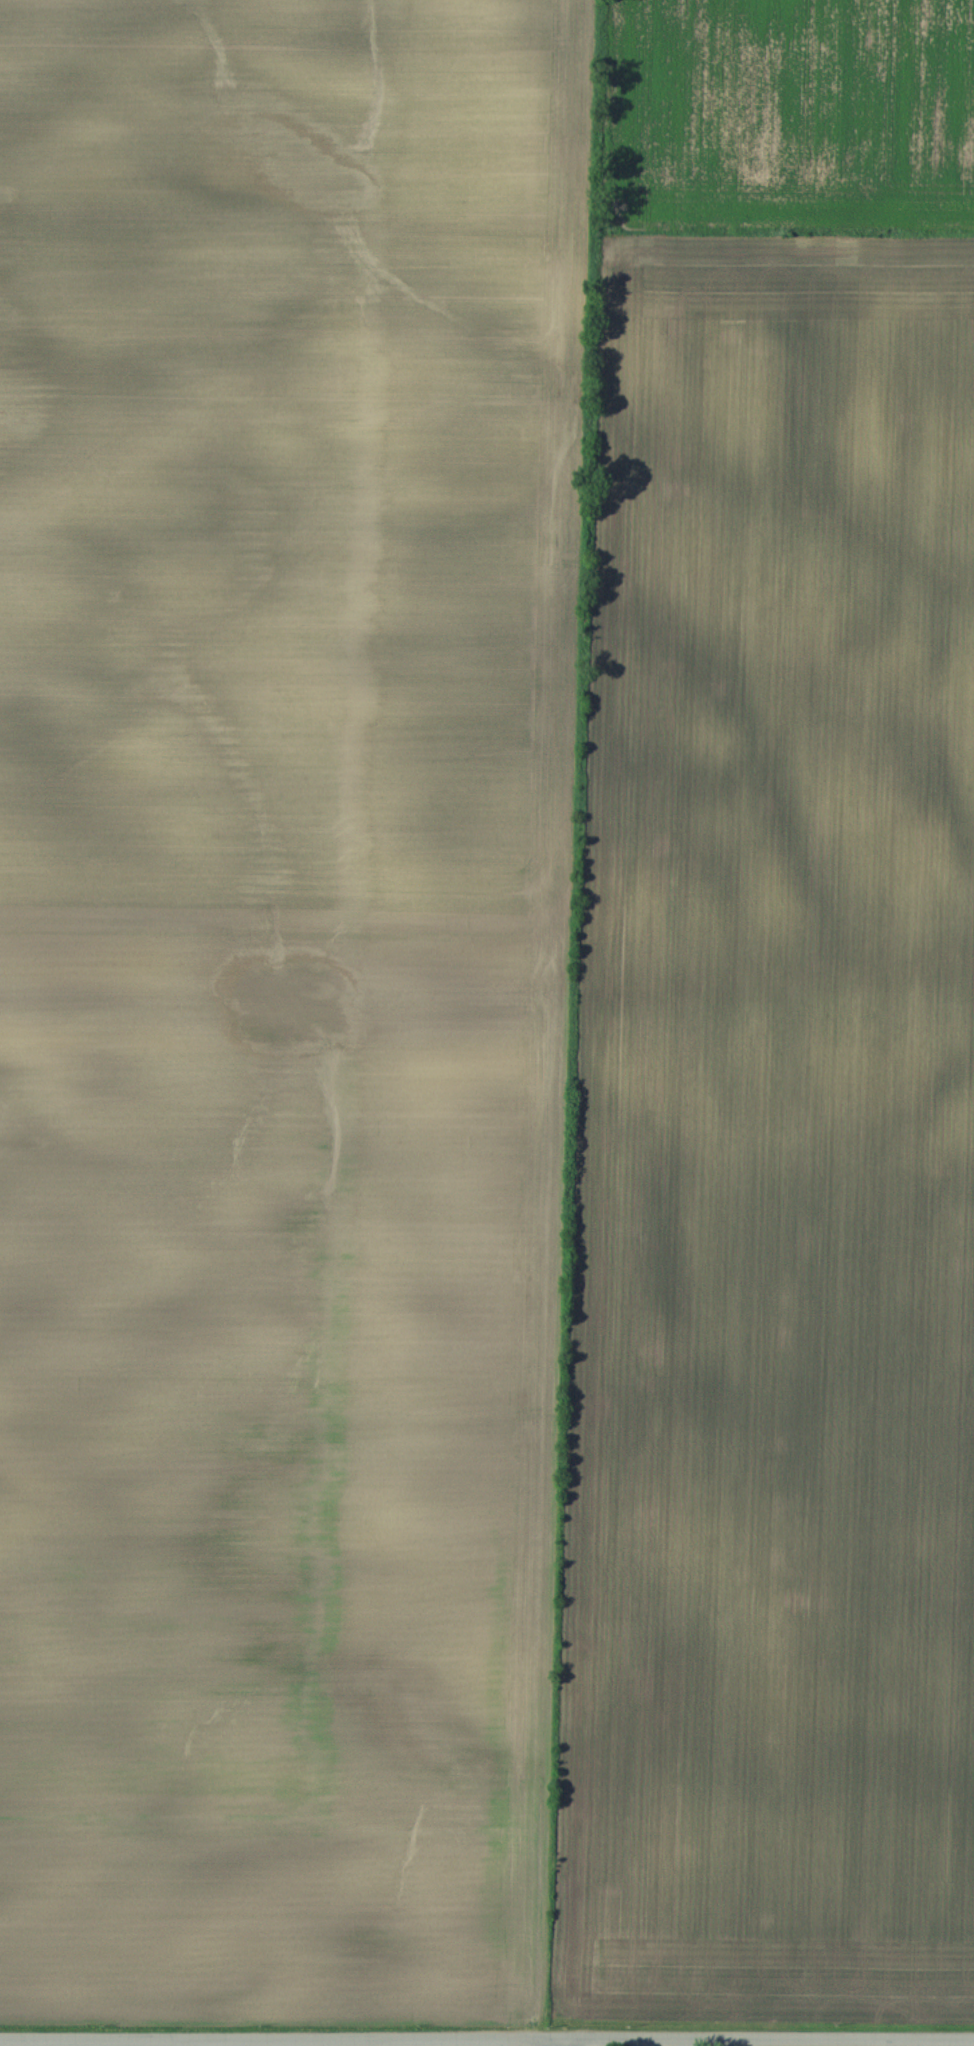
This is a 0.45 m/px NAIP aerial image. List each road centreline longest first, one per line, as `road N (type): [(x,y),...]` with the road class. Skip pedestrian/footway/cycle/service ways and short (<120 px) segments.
road 1 (tertiary): [(567,2040),(0,2045)]
road 2 (tertiary): [(973,2041),(567,2040)]

